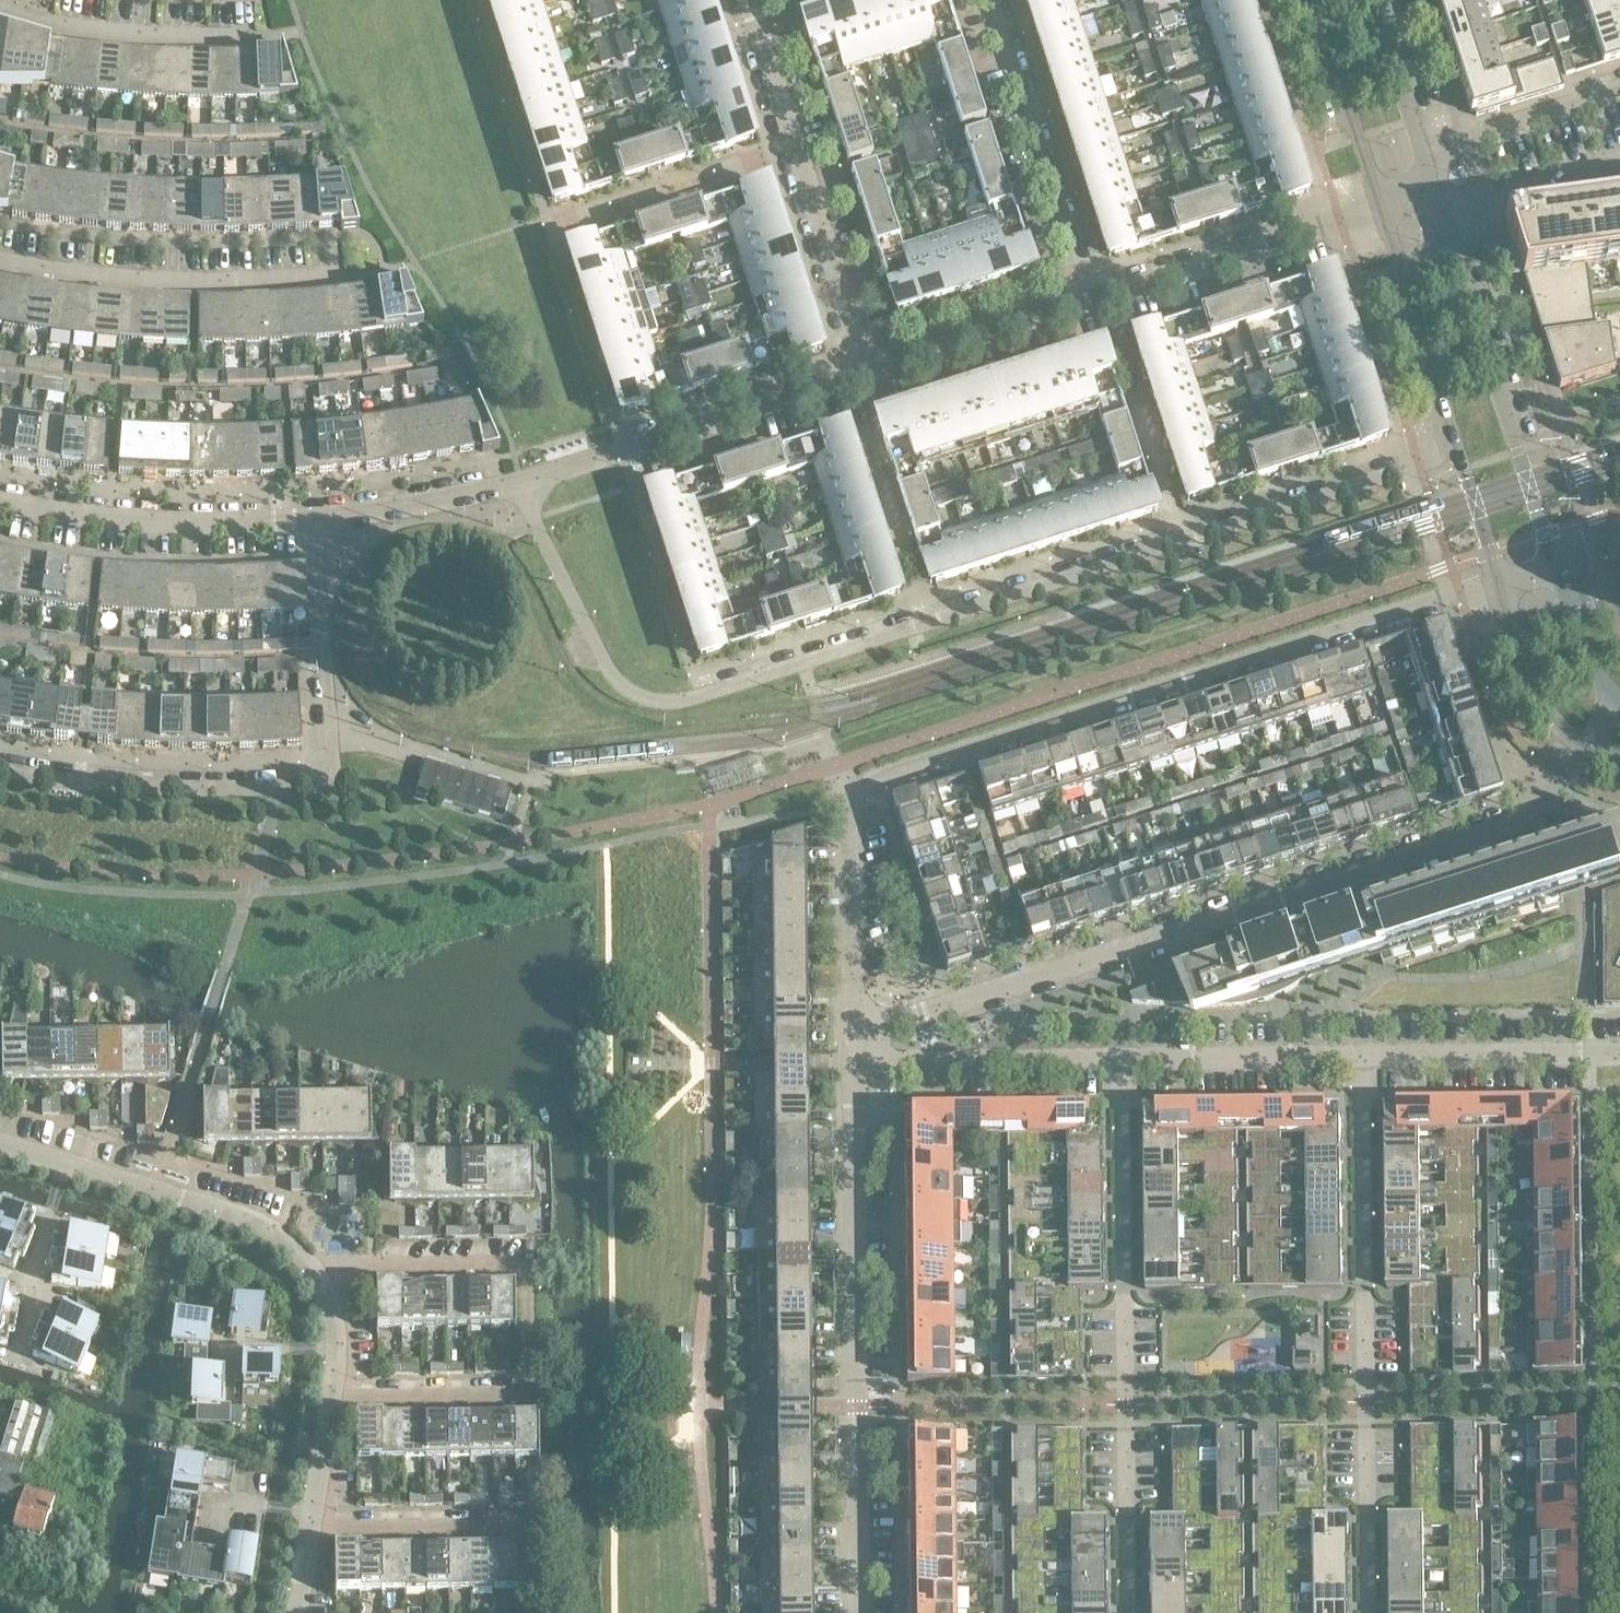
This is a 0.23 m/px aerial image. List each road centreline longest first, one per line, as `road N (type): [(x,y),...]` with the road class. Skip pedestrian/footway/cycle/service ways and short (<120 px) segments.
road 1 (residential): [(1459,455),(667,704),(641,699),(614,678),(519,483)]
road 2 (residential): [(853,1031),(854,824),(878,781),(1444,594),(1498,584)]
road 3 (residential): [(853,1031),(1542,814),(1585,749)]
road 4 (residential): [(324,517),(334,763),(320,777),(119,782),(0,765)]
road 5 (residential): [(1370,1612),(1368,1058)]
road 6 (residential): [(1129,1612),(1123,1064)]
road 7 (residential): [(857,1612),(854,1064)]
road 8 (residential): [(316,1271),(528,1263),(527,1394),(332,1396)]
road 9 (residential): [(399,273),(194,289),(84,280),(0,262)]
road 10 (residential): [(749,0),(867,372)]
road 11 (residential): [(519,483),(867,372)]
road 12 (tertiary): [(1558,565),(1446,221)]
road 13 (residential): [(0,499),(185,520),(324,517)]
road 14 (residential): [(1093,301),(995,0)]
road 15 (residential): [(316,1518),(334,1526),(535,1524),(536,1612)]
road 16 (residential): [(1093,301),(1384,211)]
road 17 (residential): [(281,39),(112,39),(0,9)]
road 18 (residential): [(316,1271),(249,1220),(67,1162)]
road 19 (residential): [(854,1064),(1123,1064)]
road 20 (tertiary): [(1384,211),(1459,455)]
road 21 (residential): [(1368,1058),(1619,1058)]
road 22 (residential): [(1123,1064),(1368,1058)]
road 23 (residential): [(867,372),(1093,301)]
road 24 (tertiary): [(1315,0),(1384,211)]
road 25 (residential): [(1619,95),(1426,159)]
road 26 (residential): [(324,517),(519,483)]
road 27 (tertiary): [(1498,584),(1529,681),(1585,749)]
road 28 (residential): [(1446,221),(1619,169)]
road 29 (tertiary): [(1426,159),(1374,0)]
road 30 (tertiary): [(1619,700),(1599,681),(1558,565)]
road 31 (tertiary): [(1459,455),(1498,584)]
road 32 (residential): [(25,1339),(51,1213)]
road 33 (residential): [(316,1518),(332,1396)]

